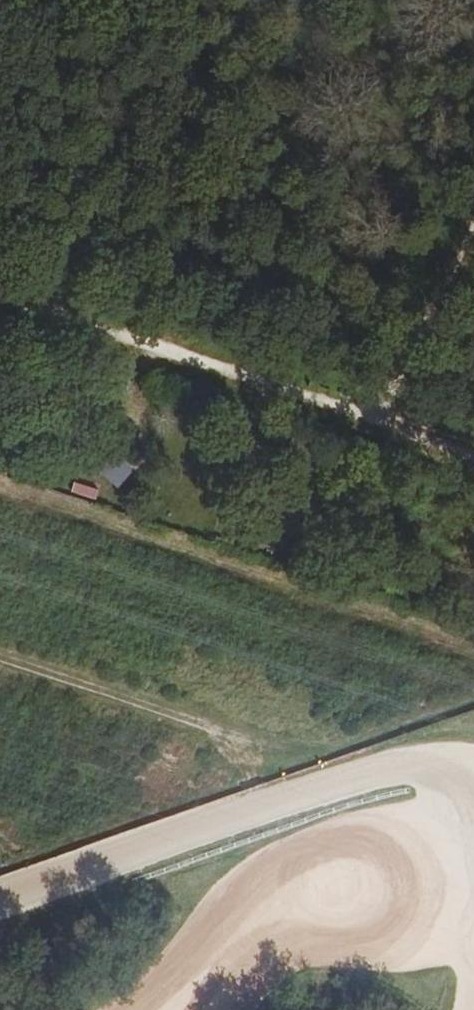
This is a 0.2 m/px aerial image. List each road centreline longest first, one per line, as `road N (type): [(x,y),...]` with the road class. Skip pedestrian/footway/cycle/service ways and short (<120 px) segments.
road 1 (track): [(228,1009),(253,979),(315,947),(399,958),(435,944),(464,895),(458,844),(437,825),(409,817),(332,832),(233,899),(129,1009)]
road 2 (track): [(0,905),(404,767),(434,771),(473,800)]
road 3 (track): [(291,392),(0,296)]
road 4 (track): [(473,232),(375,426)]

